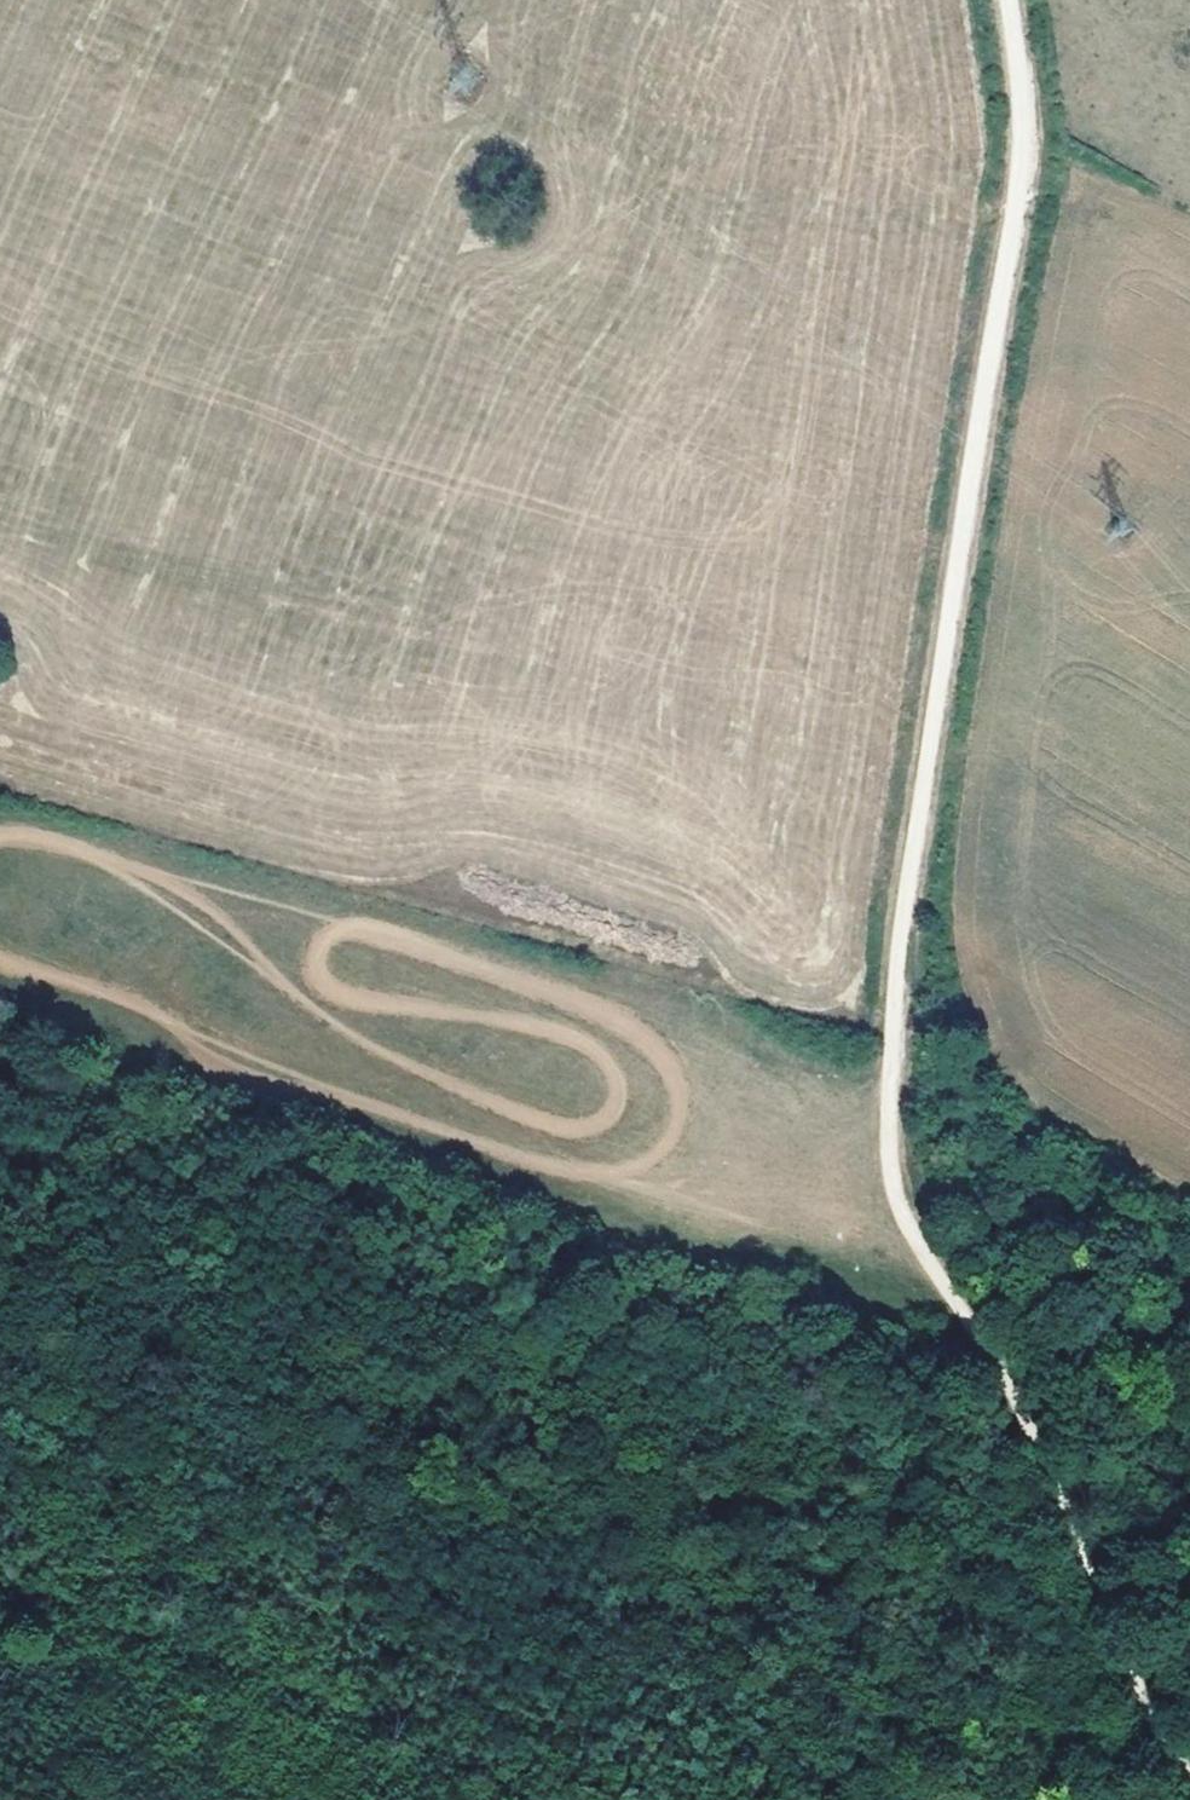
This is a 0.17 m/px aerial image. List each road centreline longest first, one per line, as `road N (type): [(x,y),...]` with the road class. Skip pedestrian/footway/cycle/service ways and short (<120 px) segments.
road 1 (track): [(1013,0),(1030,112),(902,1203),(1065,1493),(1134,1724),(1189,1792)]
road 2 (track): [(0,1597),(414,1732),(571,1799)]

